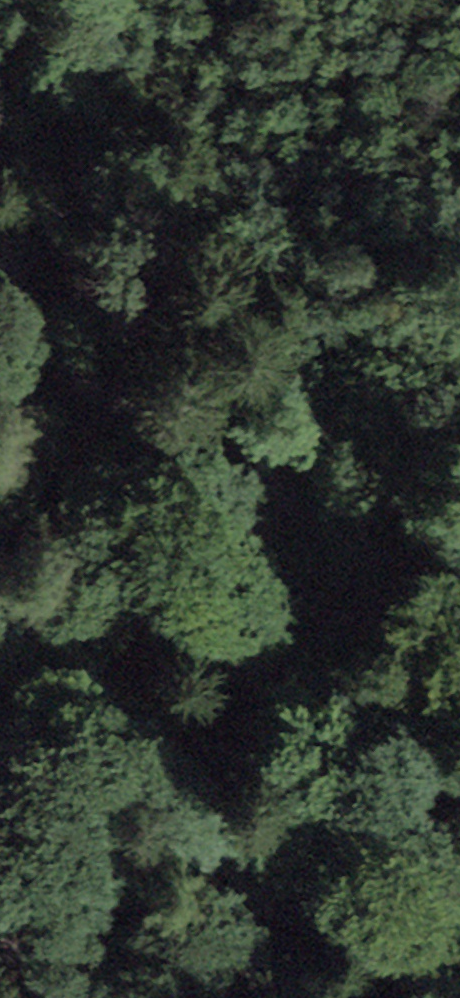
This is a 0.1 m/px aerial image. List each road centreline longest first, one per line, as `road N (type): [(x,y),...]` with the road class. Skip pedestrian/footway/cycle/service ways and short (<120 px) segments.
road 1 (track): [(0,329),(183,440),(287,492),(459,609)]
road 2 (motorway): [(459,448),(0,394)]
road 3 (motorway): [(0,591),(459,640)]

